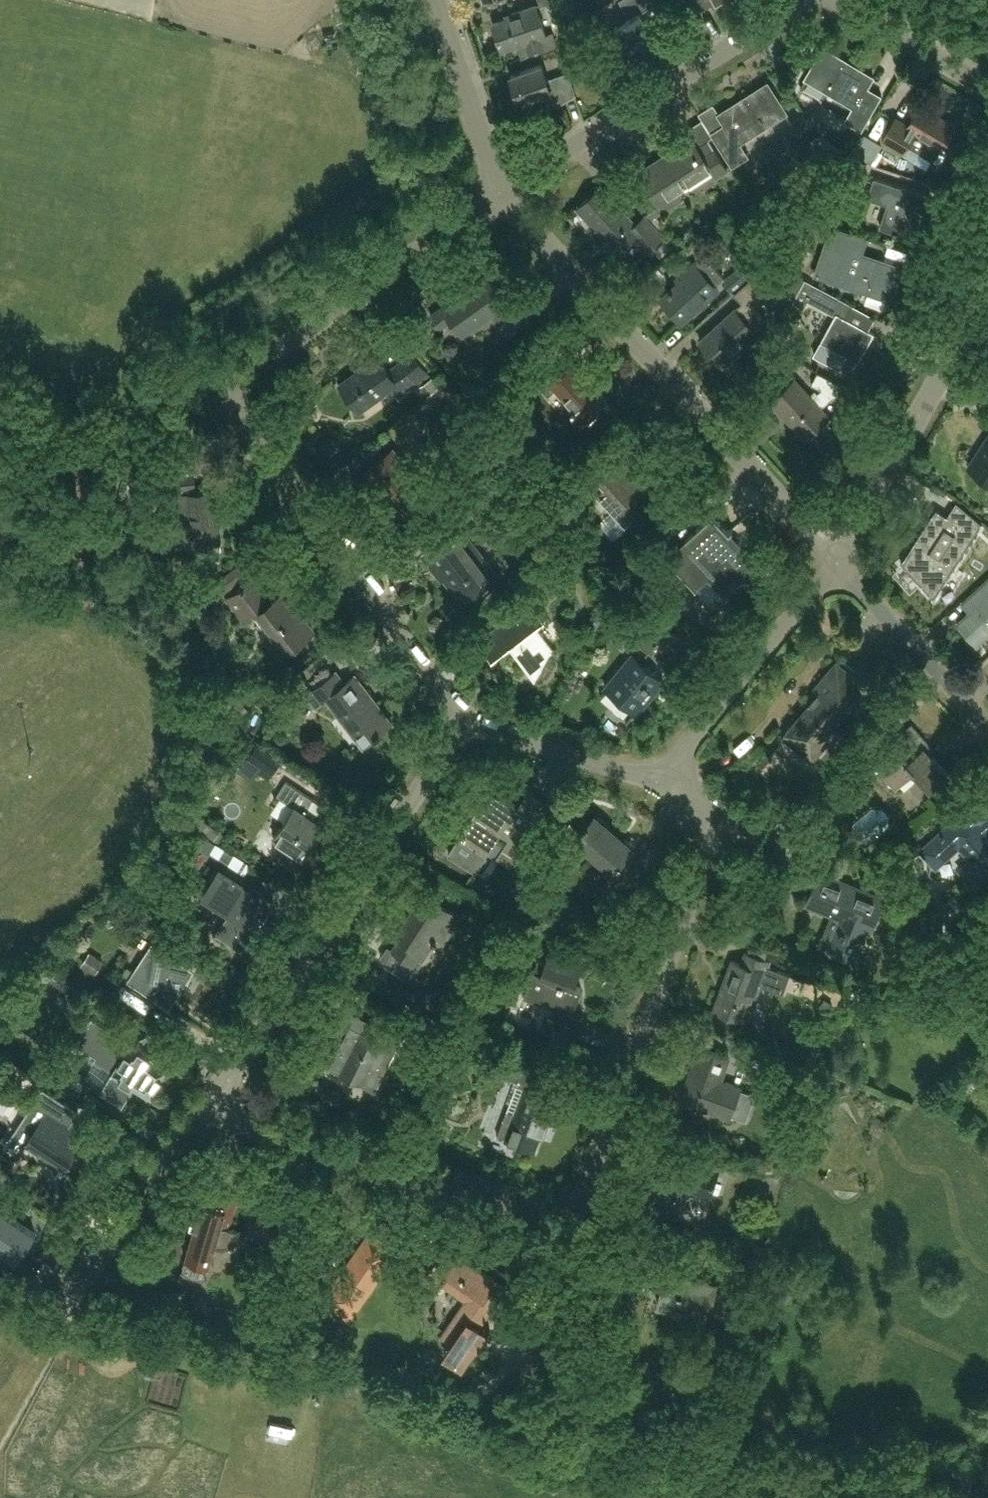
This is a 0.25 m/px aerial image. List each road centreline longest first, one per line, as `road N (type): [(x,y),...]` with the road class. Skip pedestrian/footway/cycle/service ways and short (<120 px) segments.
road 1 (residential): [(467,716),(242,428),(236,407),(251,369),(504,191)]
road 2 (residential): [(837,563),(504,191)]
road 3 (residential): [(574,1221),(712,845),(699,807),(659,782)]
road 4 (residential): [(205,1111),(467,716)]
road 5 (residential): [(574,1221),(205,1111)]
road 6 (residential): [(504,191),(800,0)]
road 7 (residential): [(837,563),(972,319),(987,274)]
road 8 (residential): [(659,782),(837,563)]
road 9 (residential): [(69,1314),(205,1111)]
road 10 (residential): [(987,730),(837,563)]
road 11 (residential): [(659,782),(467,716)]
road 12 (residential): [(504,191),(436,0)]
road 13 (residential): [(987,88),(837,0)]
road 14 (residential): [(538,1381),(574,1221)]

